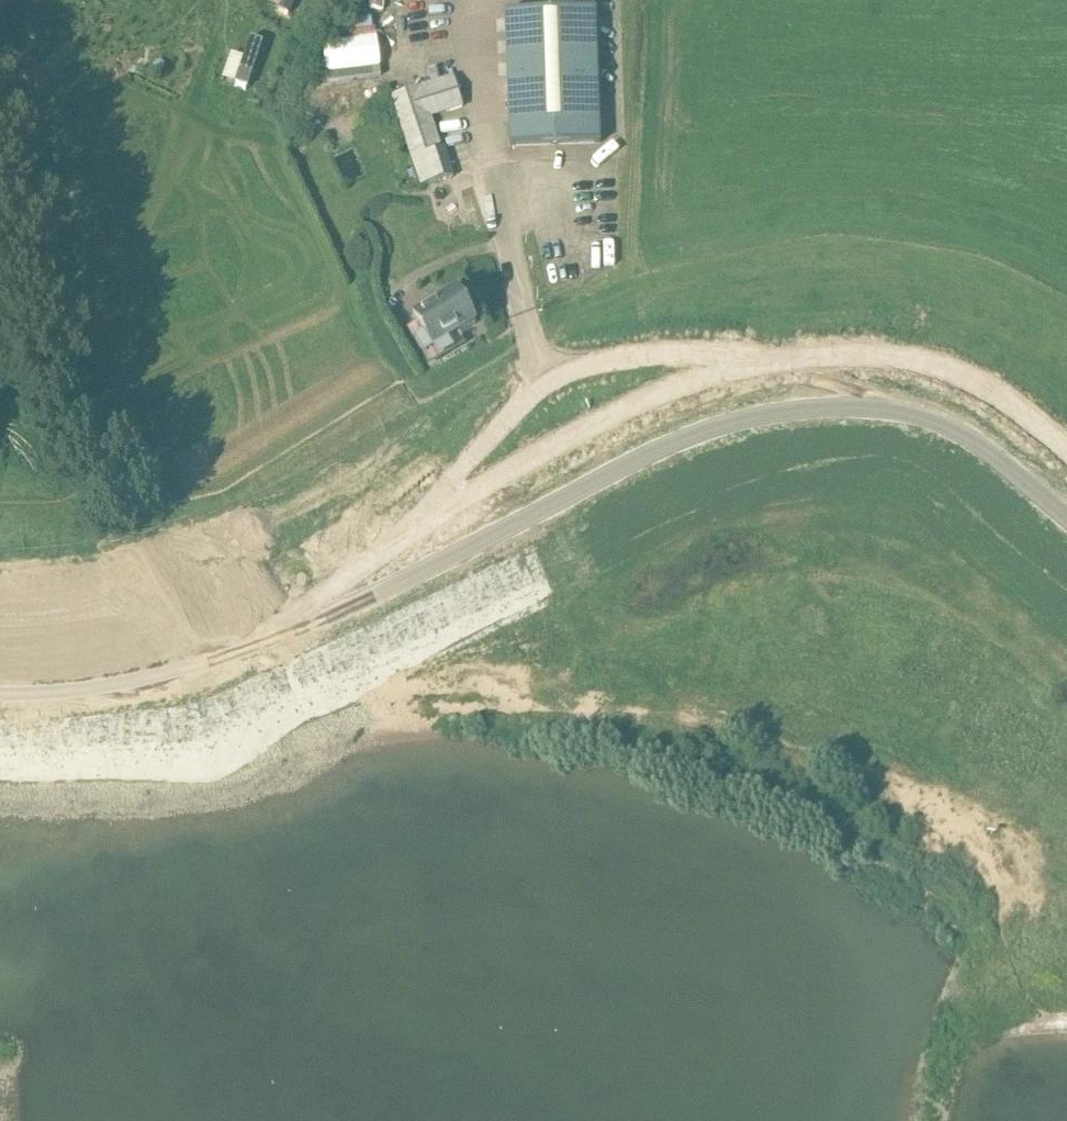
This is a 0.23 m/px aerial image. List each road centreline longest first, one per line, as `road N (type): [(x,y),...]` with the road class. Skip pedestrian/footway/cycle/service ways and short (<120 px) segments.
road 1 (unclassified): [(1066,450),(984,389),(927,364),(853,358),(770,364),(647,399),(540,452),(293,616),(196,665),(91,690),(0,693)]

